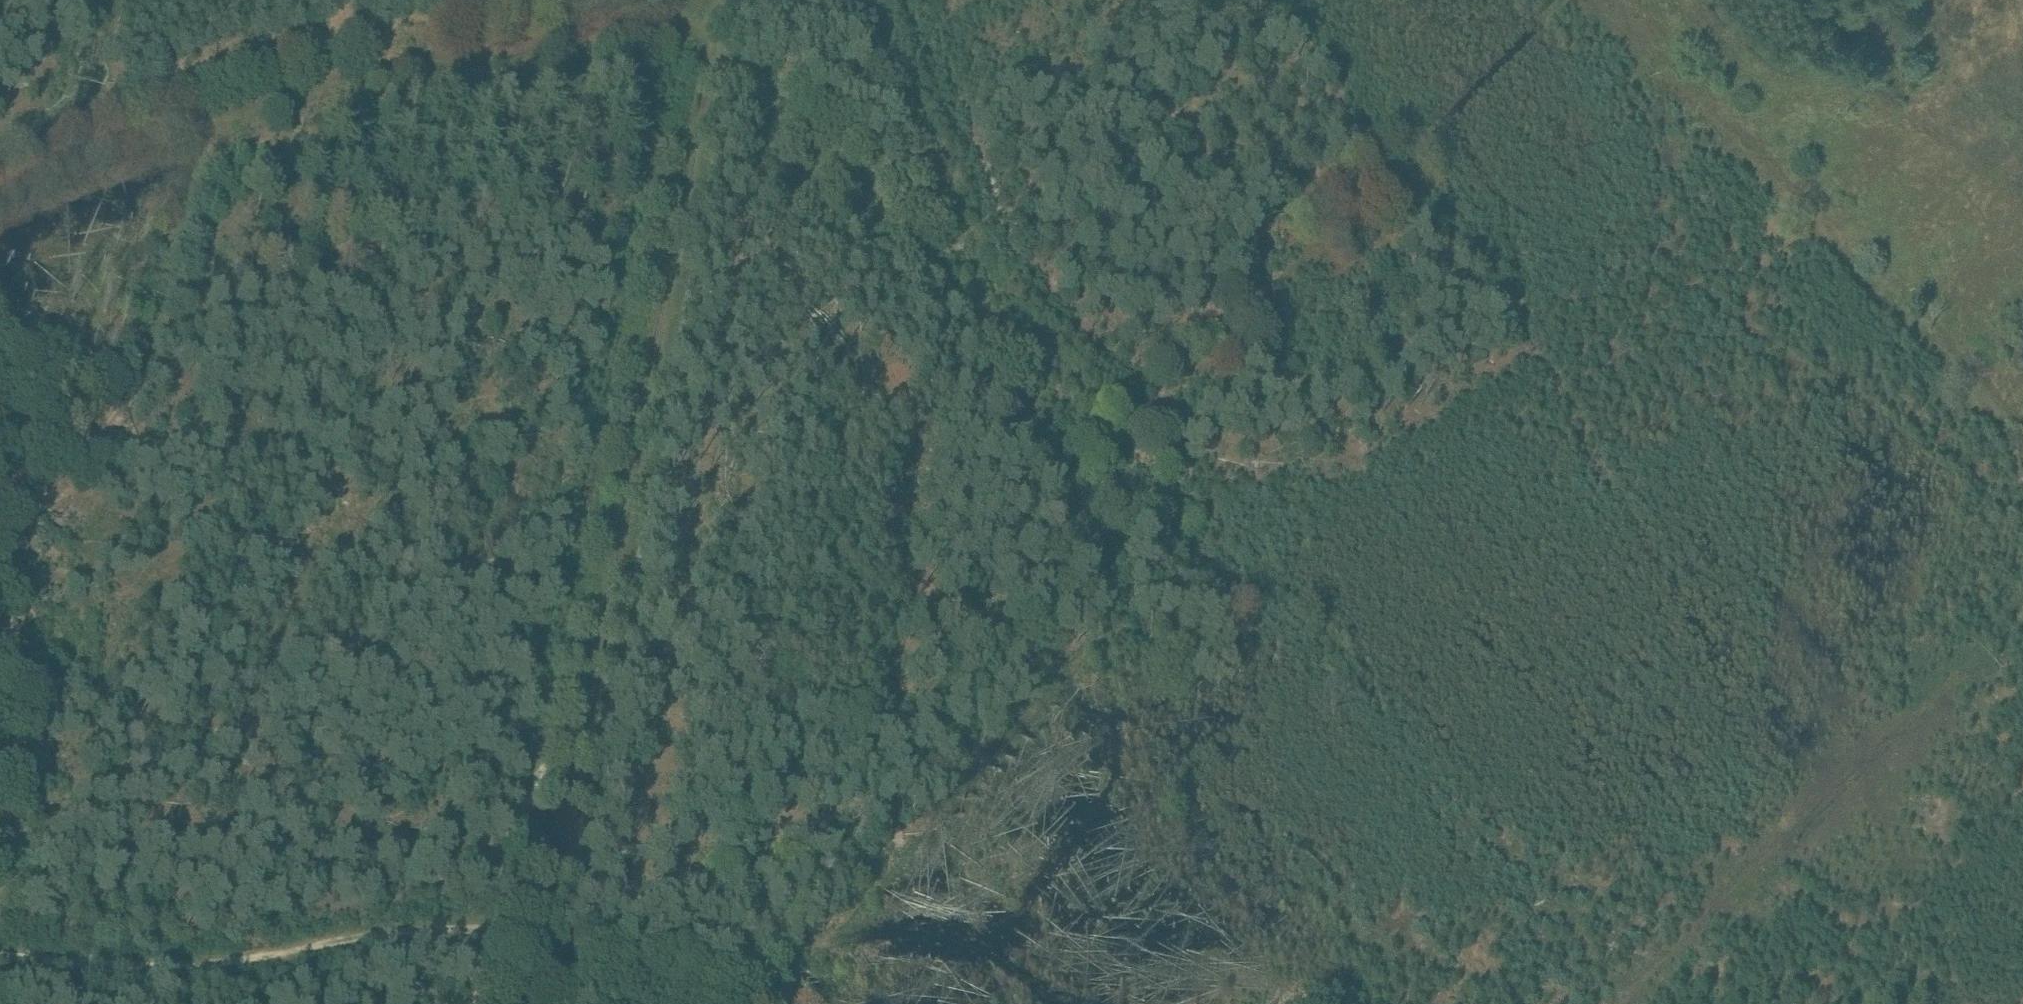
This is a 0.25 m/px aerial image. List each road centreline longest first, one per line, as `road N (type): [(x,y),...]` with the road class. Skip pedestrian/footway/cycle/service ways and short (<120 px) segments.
road 1 (track): [(536,1003),(722,0)]
road 2 (track): [(198,112),(0,904)]
road 3 (track): [(733,63),(683,31),(408,65),(221,106),(0,174)]
road 4 (track): [(2022,448),(1590,0)]
road 5 (track): [(561,951),(467,928),(208,962),(0,954)]

